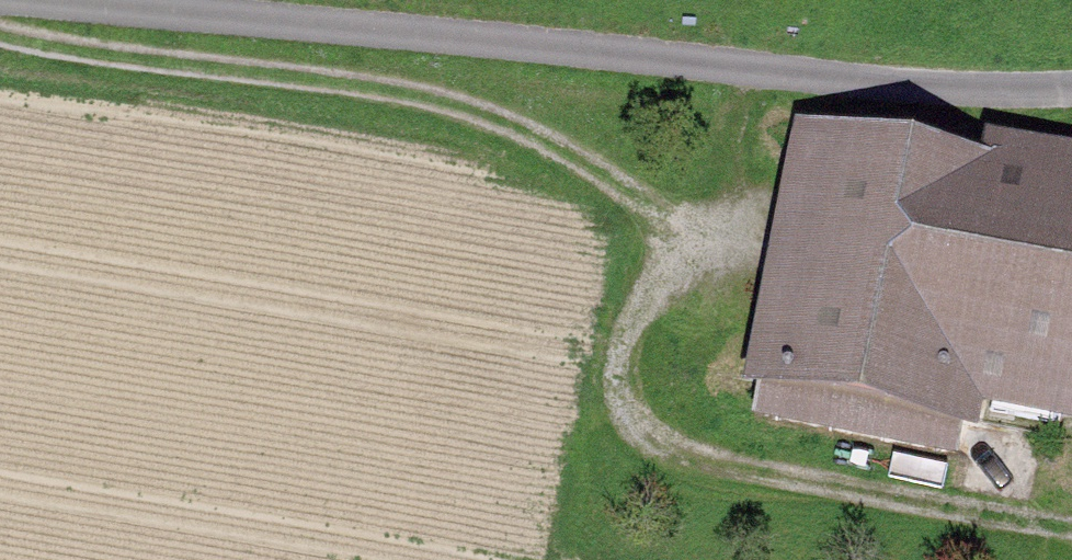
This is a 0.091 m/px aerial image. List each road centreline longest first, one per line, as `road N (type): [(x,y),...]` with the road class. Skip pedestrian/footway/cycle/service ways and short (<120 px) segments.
road 1 (track): [(1071,527),(825,491),(728,472),(642,442),(617,397),(669,225),(548,146),(403,101),(0,39)]
road 2 (track): [(0,1),(935,92),(1071,87)]

